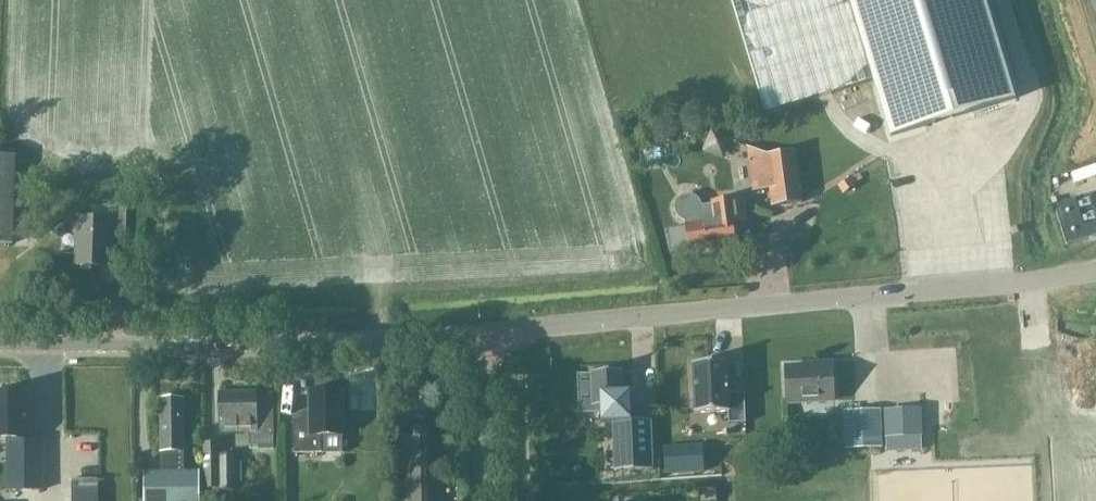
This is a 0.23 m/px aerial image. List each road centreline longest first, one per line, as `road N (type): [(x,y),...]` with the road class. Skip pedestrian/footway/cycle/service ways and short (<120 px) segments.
road 1 (residential): [(1095,269),(481,334)]
road 2 (residential): [(481,334),(0,344)]
road 3 (residential): [(486,500),(481,334)]

